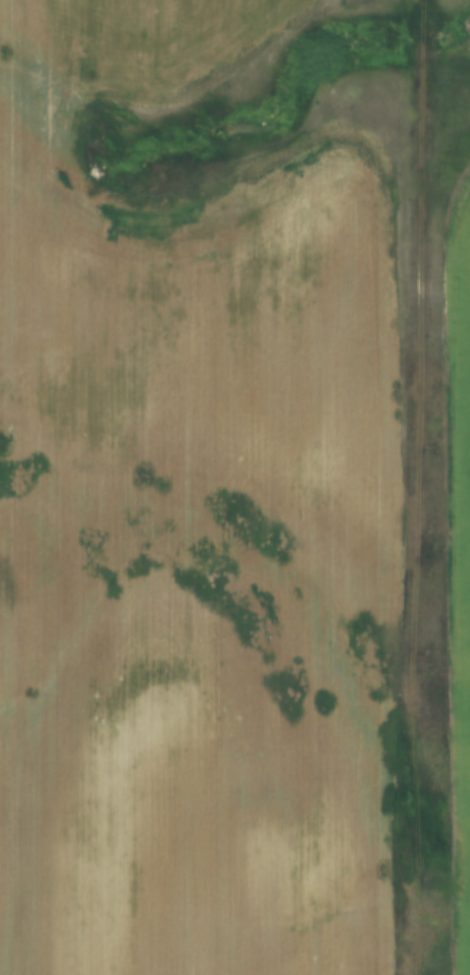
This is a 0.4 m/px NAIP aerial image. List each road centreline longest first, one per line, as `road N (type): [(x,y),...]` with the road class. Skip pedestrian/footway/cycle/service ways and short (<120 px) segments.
road 1 (track): [(422,0),(416,974)]

